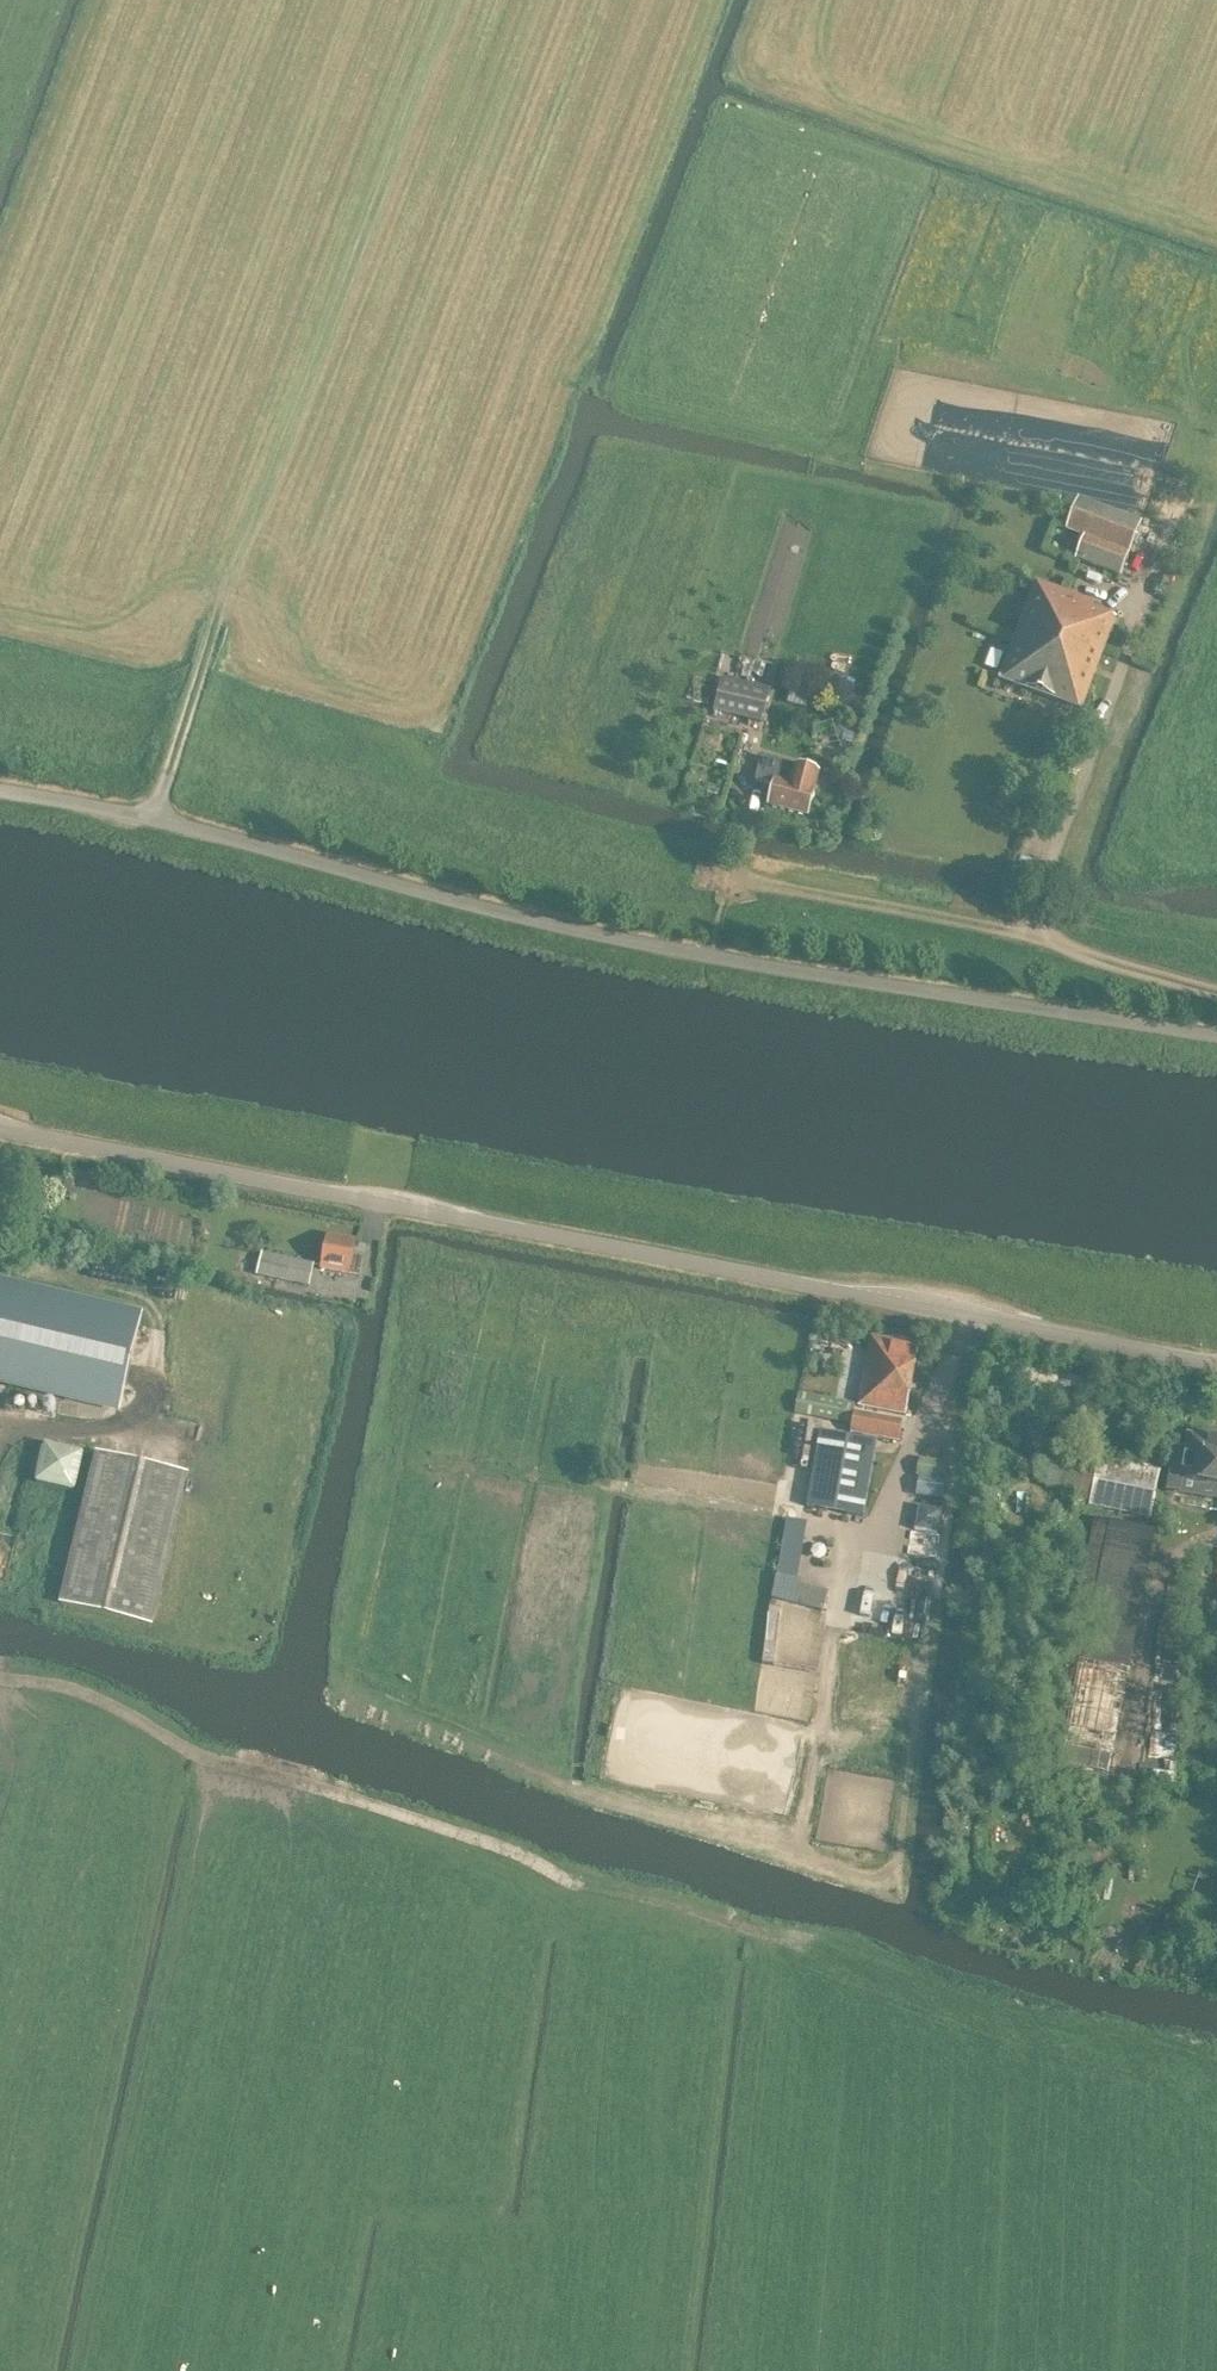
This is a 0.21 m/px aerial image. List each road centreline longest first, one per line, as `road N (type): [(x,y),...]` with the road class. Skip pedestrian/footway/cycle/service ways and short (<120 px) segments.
road 1 (track): [(0,1676),(85,1694),(209,1759),(317,1783),(530,1858),(566,1881),(669,1902),(772,1944),(976,2005),(1127,2370)]
road 2 (unclassified): [(1216,1037),(520,916),(108,805),(0,787)]
road 3 (tertiary): [(1216,1360),(0,1126)]
road 4 (track): [(213,640),(169,772)]

